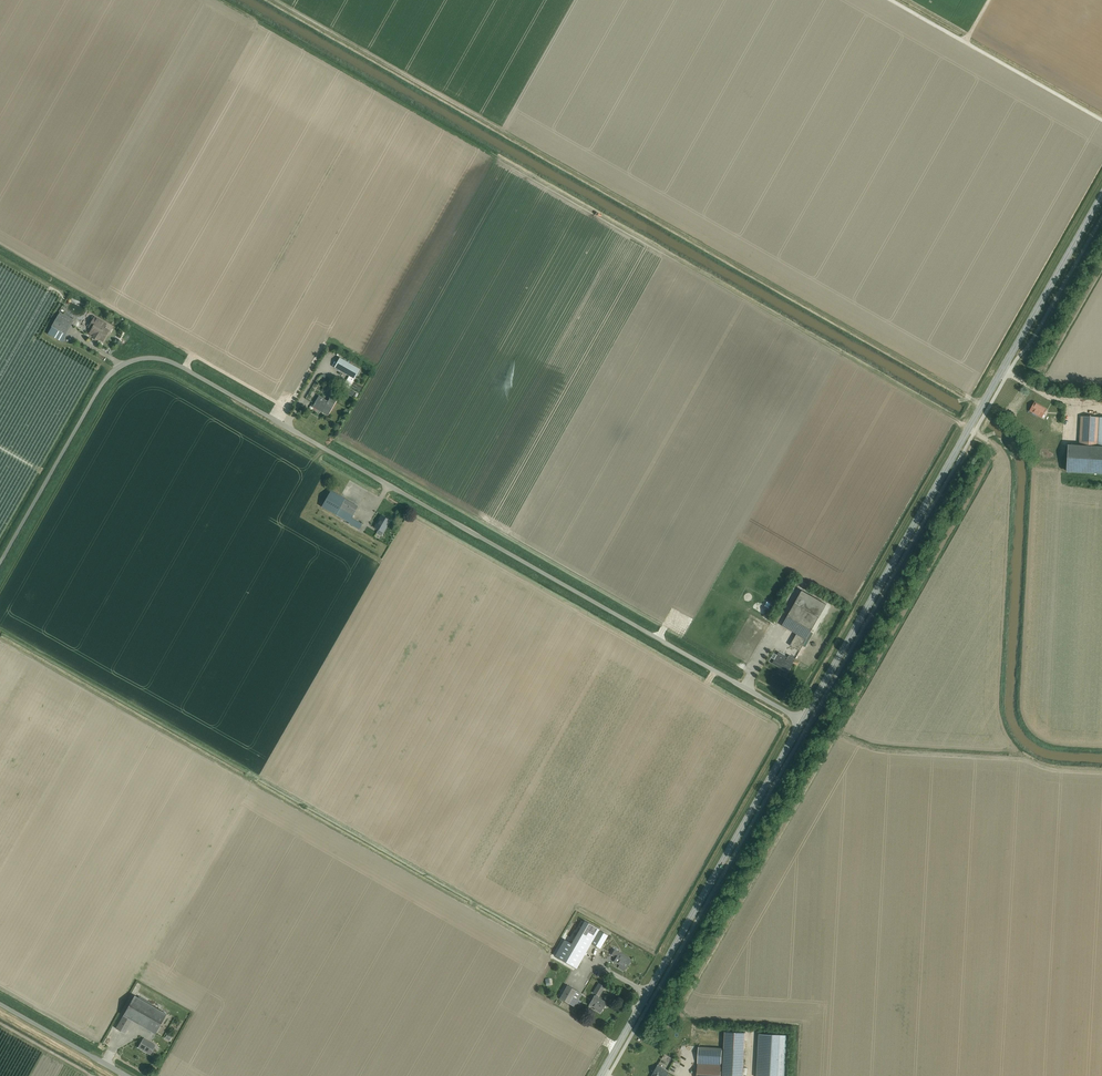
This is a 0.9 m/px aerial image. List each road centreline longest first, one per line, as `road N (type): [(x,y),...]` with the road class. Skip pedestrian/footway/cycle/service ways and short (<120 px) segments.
road 1 (unclassified): [(0,565),(102,386),(130,362),(165,361),(801,721)]
road 2 (tertiary): [(801,721),(1101,194)]
road 3 (tertiary): [(600,1075),(801,721)]
road 4 (track): [(1101,121),(890,0)]
road 5 (unclassified): [(127,1075),(0,1004)]

